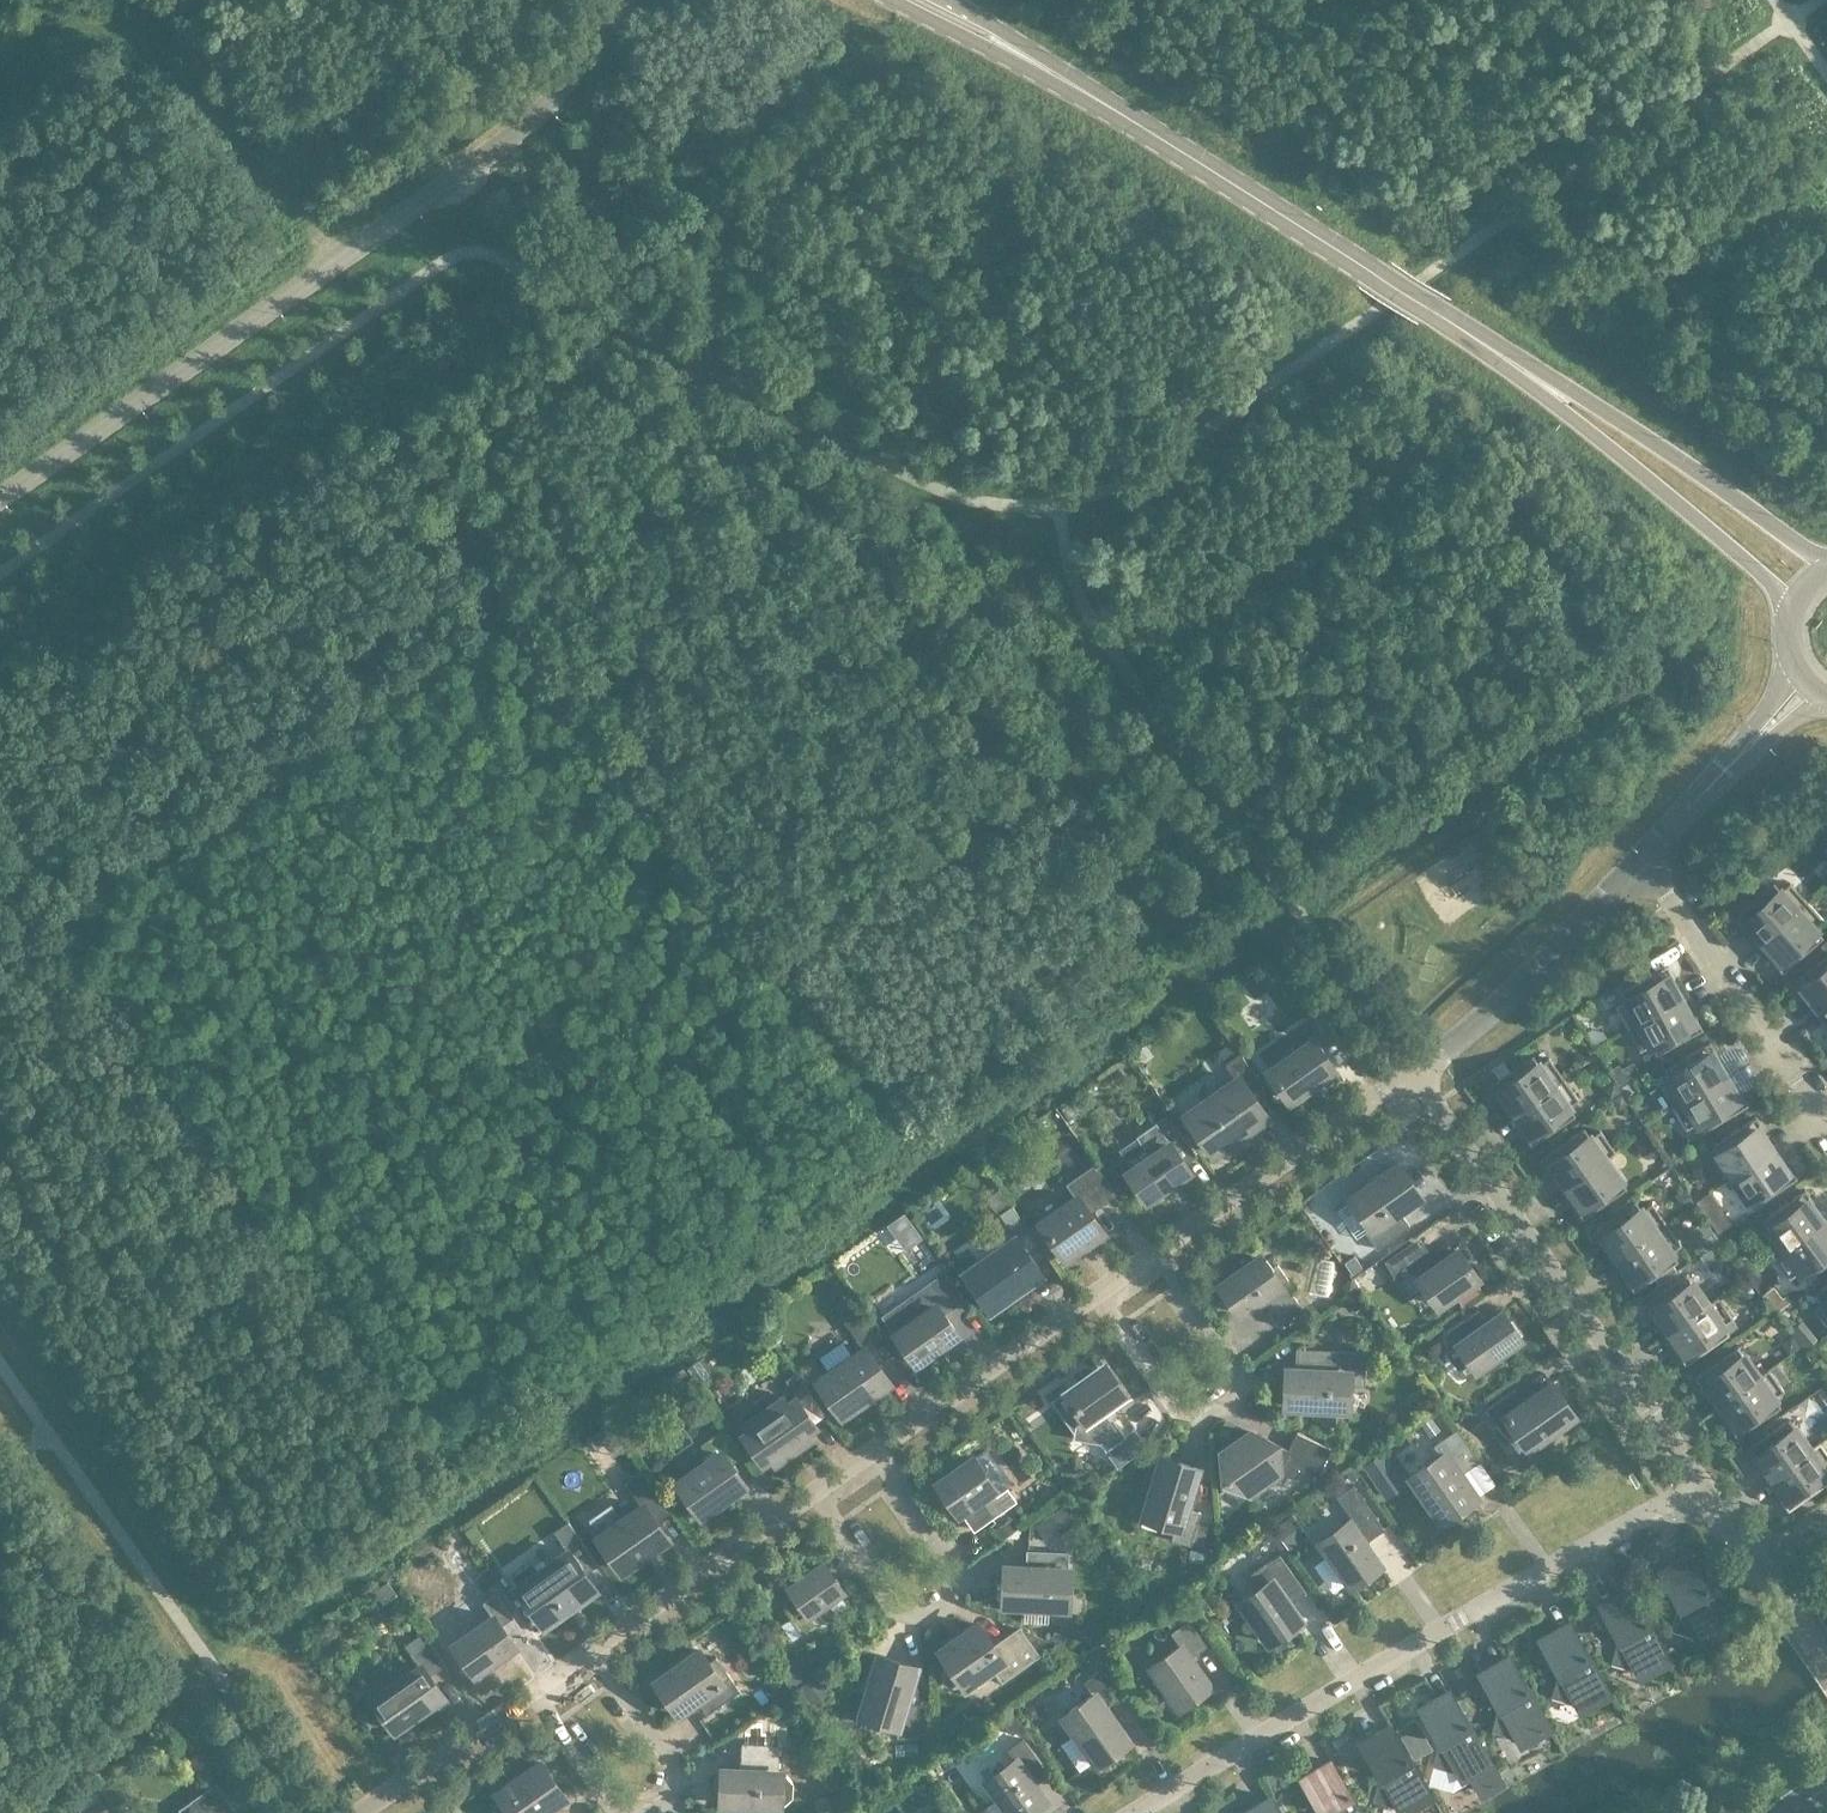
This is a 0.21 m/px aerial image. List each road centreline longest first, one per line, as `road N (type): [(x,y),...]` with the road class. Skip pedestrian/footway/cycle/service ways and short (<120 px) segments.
road 1 (residential): [(615,0),(558,95),(531,123),(0,499)]
road 2 (residential): [(1702,1487),(1138,1812)]
road 3 (secondary): [(1540,381),(1027,56)]
road 4 (residential): [(1414,1074),(1702,1487)]
road 5 (residential): [(1156,1251),(1231,1360),(1236,1401),(1211,1417),(1172,1400),(1097,1294)]
road 6 (residential): [(876,1451),(954,1566),(952,1600),(929,1614),(897,1606),(817,1493)]
road 7 (secondary): [(1826,564),(1652,437),(1540,381)]
road 8 (secondary): [(1540,381),(1792,601)]
road 9 (residential): [(1826,1123),(1642,854)]
road 10 (residential): [(1414,1074),(1444,1054),(1642,854)]
road 11 (residential): [(1156,1251),(1414,1074)]
road 12 (residential): [(876,1451),(1097,1294)]
road 13 (residential): [(595,1648),(817,1493)]
road 14 (residential): [(370,1812),(533,1690)]
road 15 (residential): [(595,1648),(676,1764),(674,1798),(651,1812)]
road 16 (residential): [(624,1812),(533,1690)]
road 17 (secondary): [(900,0),(965,36),(1027,56)]
road 18 (residential): [(1642,854),(1728,767)]

